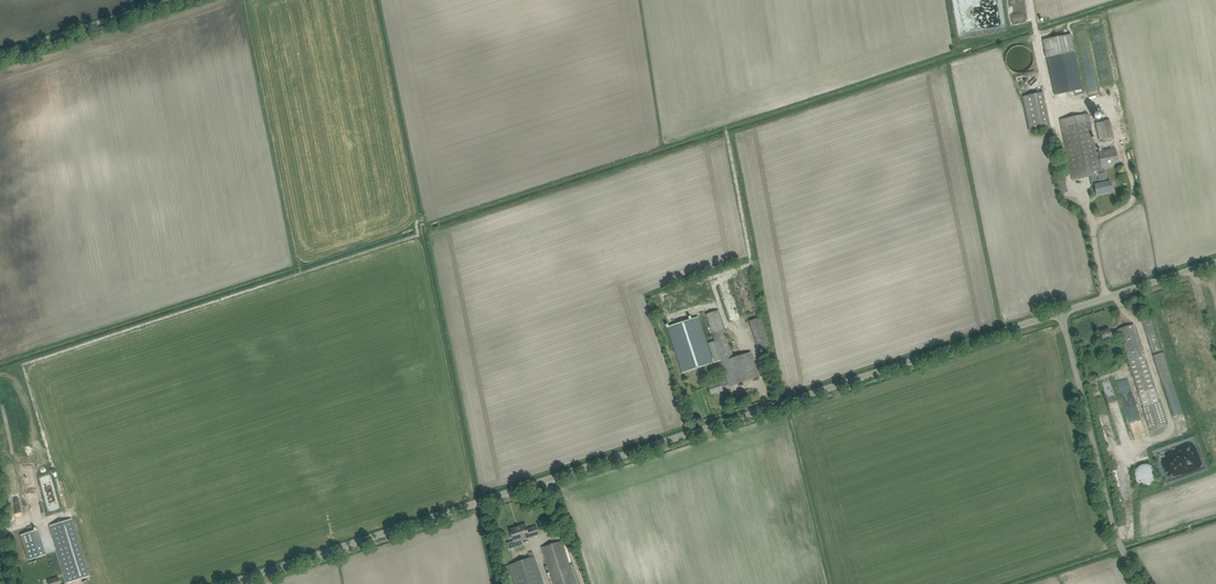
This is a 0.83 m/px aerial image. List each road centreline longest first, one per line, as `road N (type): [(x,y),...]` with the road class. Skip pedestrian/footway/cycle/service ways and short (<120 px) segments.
road 1 (unclassified): [(233,583),(1062,313)]
road 2 (track): [(426,220),(418,236),(23,366),(91,577)]
road 3 (unclassified): [(1142,583),(1114,530),(1062,313)]
road 4 (track): [(1071,190),(1031,0)]
road 5 (track): [(714,280),(751,264),(727,121)]
road 6 (unclassified): [(0,54),(172,0)]
road 7 (unclassified): [(1062,313),(1215,263)]

